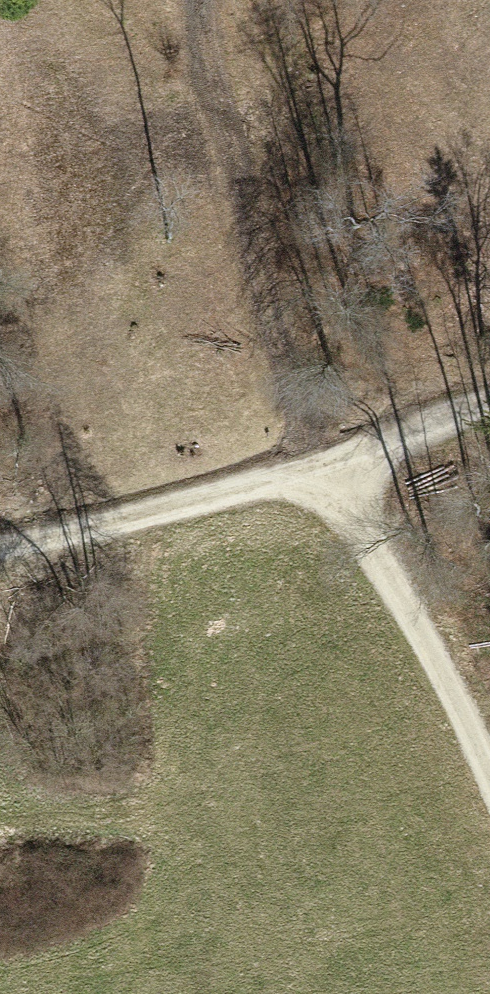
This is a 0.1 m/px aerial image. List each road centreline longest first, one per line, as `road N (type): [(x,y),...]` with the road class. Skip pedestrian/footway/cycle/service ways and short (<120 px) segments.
road 1 (track): [(489,783),(402,588),(305,429),(197,0)]
road 2 (track): [(0,544),(217,494),(489,407)]

